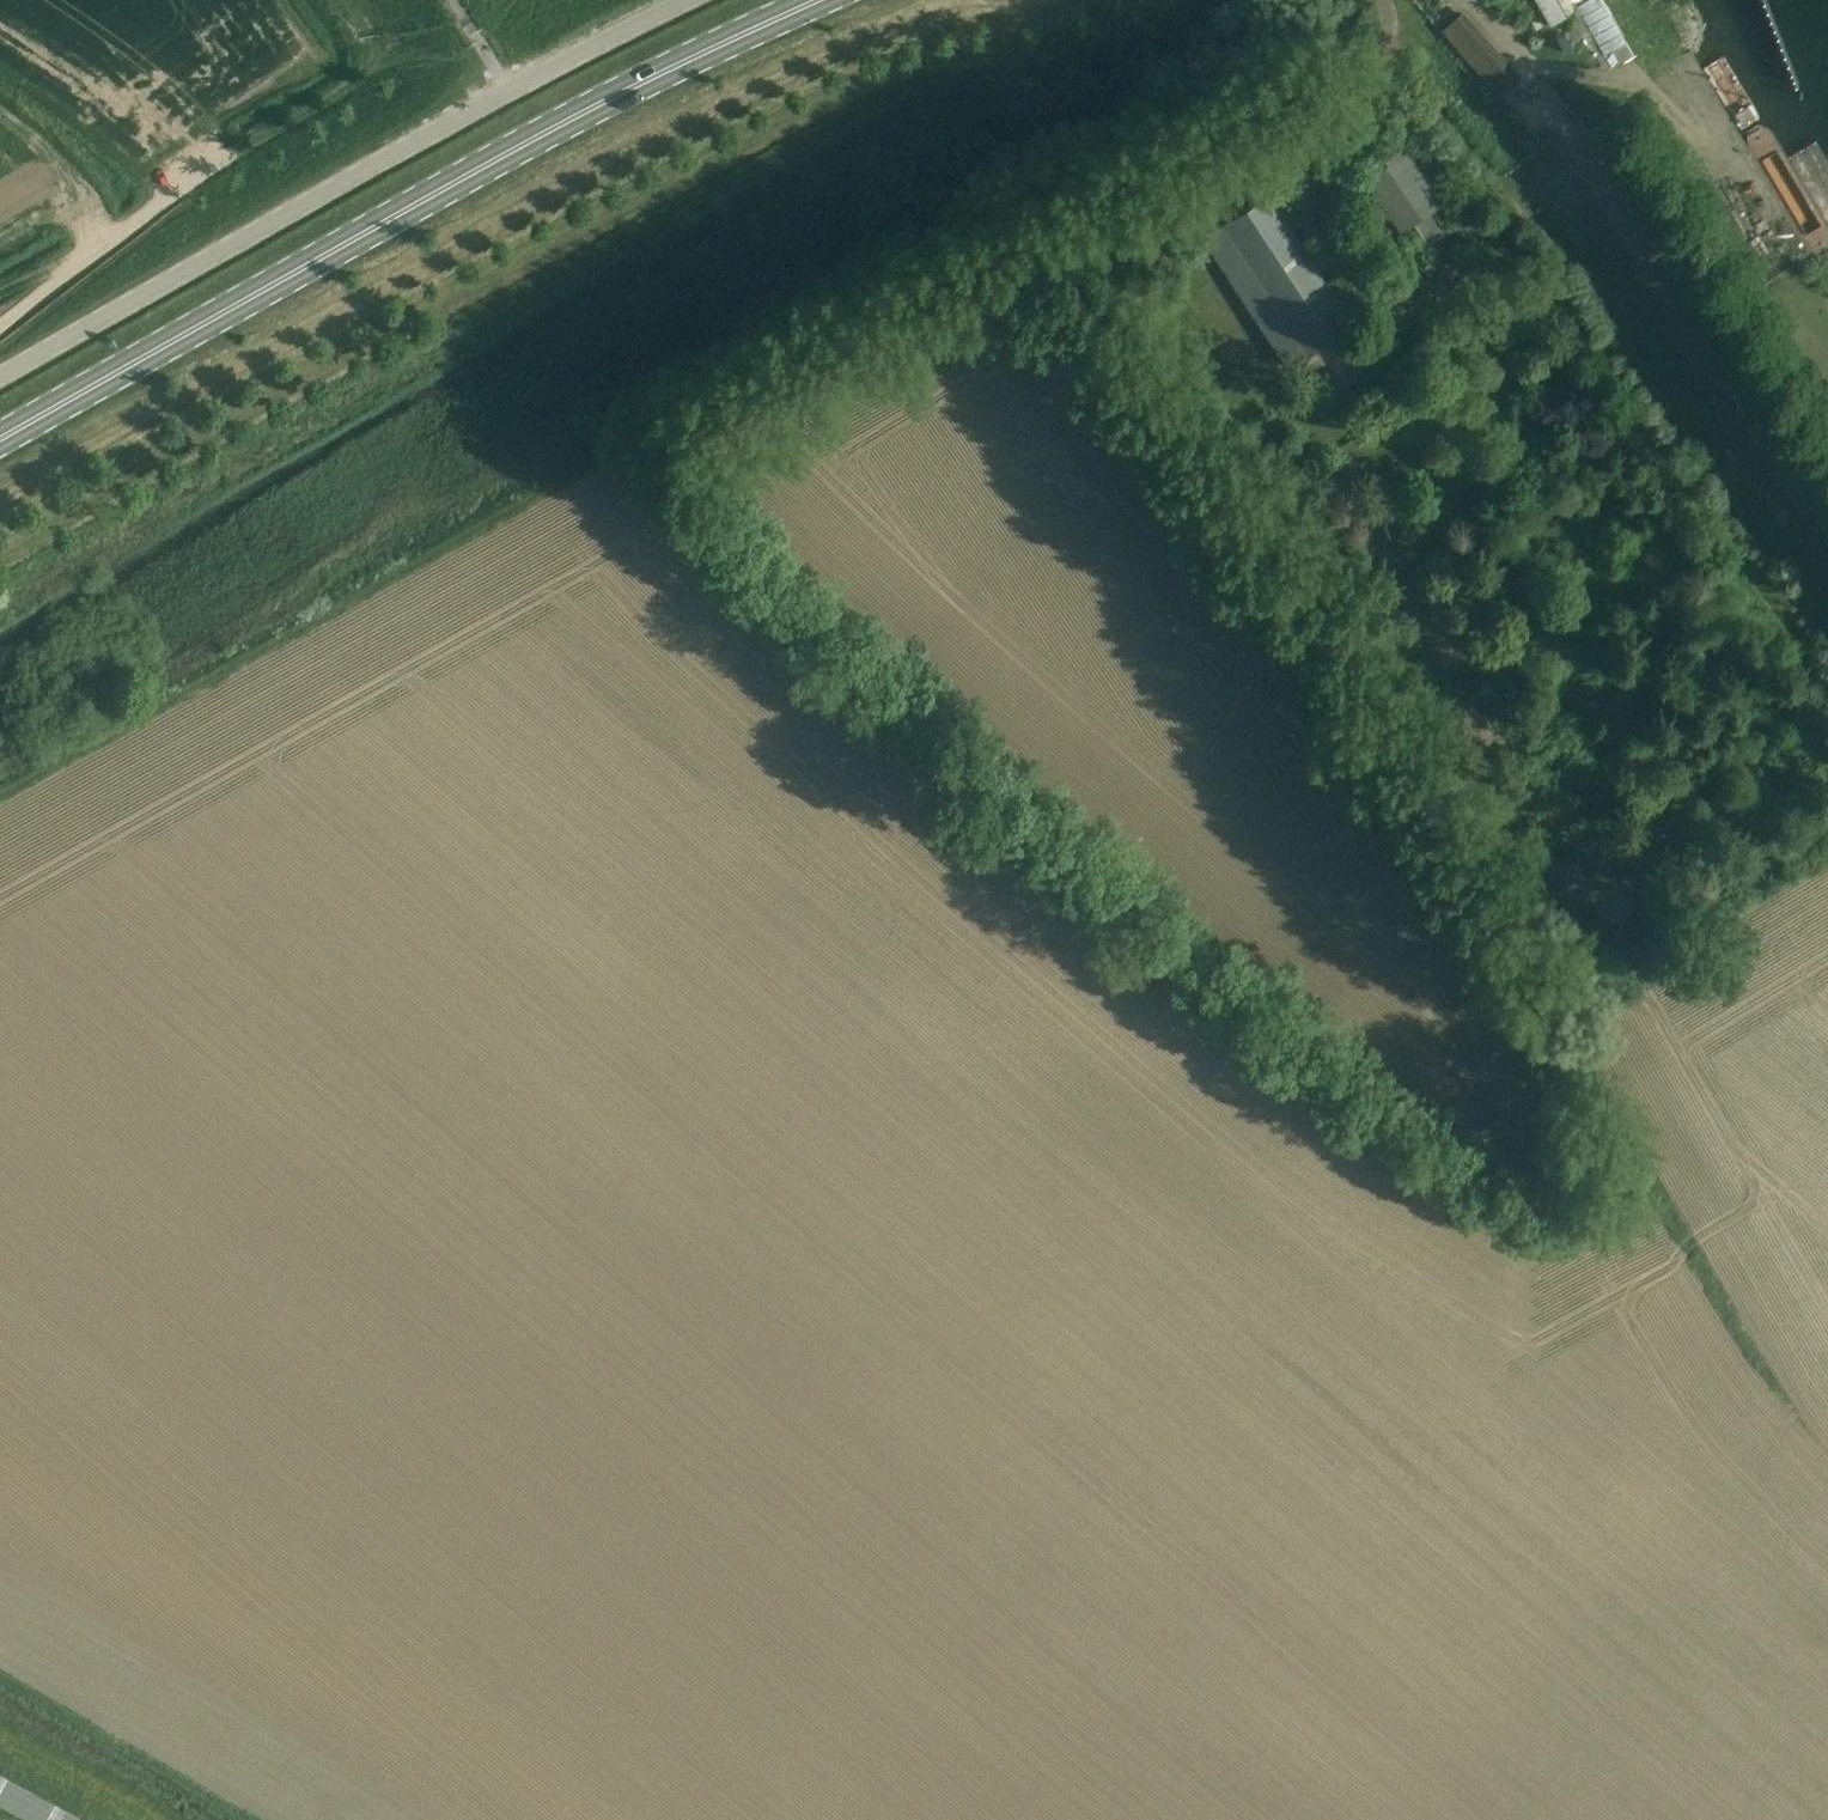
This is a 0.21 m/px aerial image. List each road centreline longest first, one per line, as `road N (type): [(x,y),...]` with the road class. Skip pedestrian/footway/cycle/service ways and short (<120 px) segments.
road 1 (primary): [(0,447),(555,127),(832,0)]
road 2 (unclassified): [(0,377),(498,94),(701,0)]

